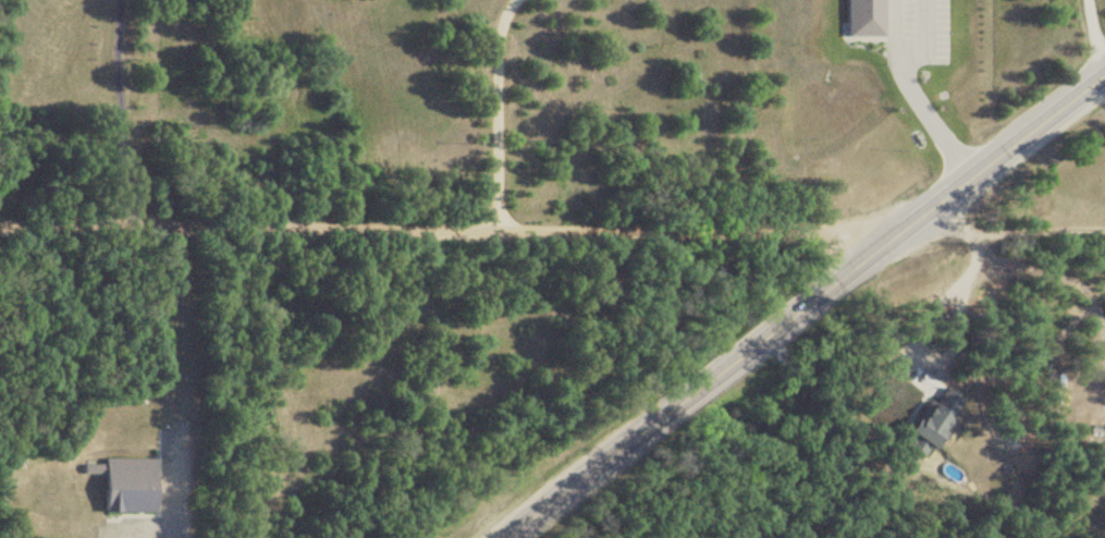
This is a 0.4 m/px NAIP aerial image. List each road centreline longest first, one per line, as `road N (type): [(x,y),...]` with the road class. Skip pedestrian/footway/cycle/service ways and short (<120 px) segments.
road 1 (residential): [(901,227),(498,229),(170,218),(0,225)]
road 2 (primary): [(499,537),(1104,70)]
road 3 (residential): [(498,229),(499,44),(513,0)]
road 4 (residential): [(901,227),(1104,229)]

